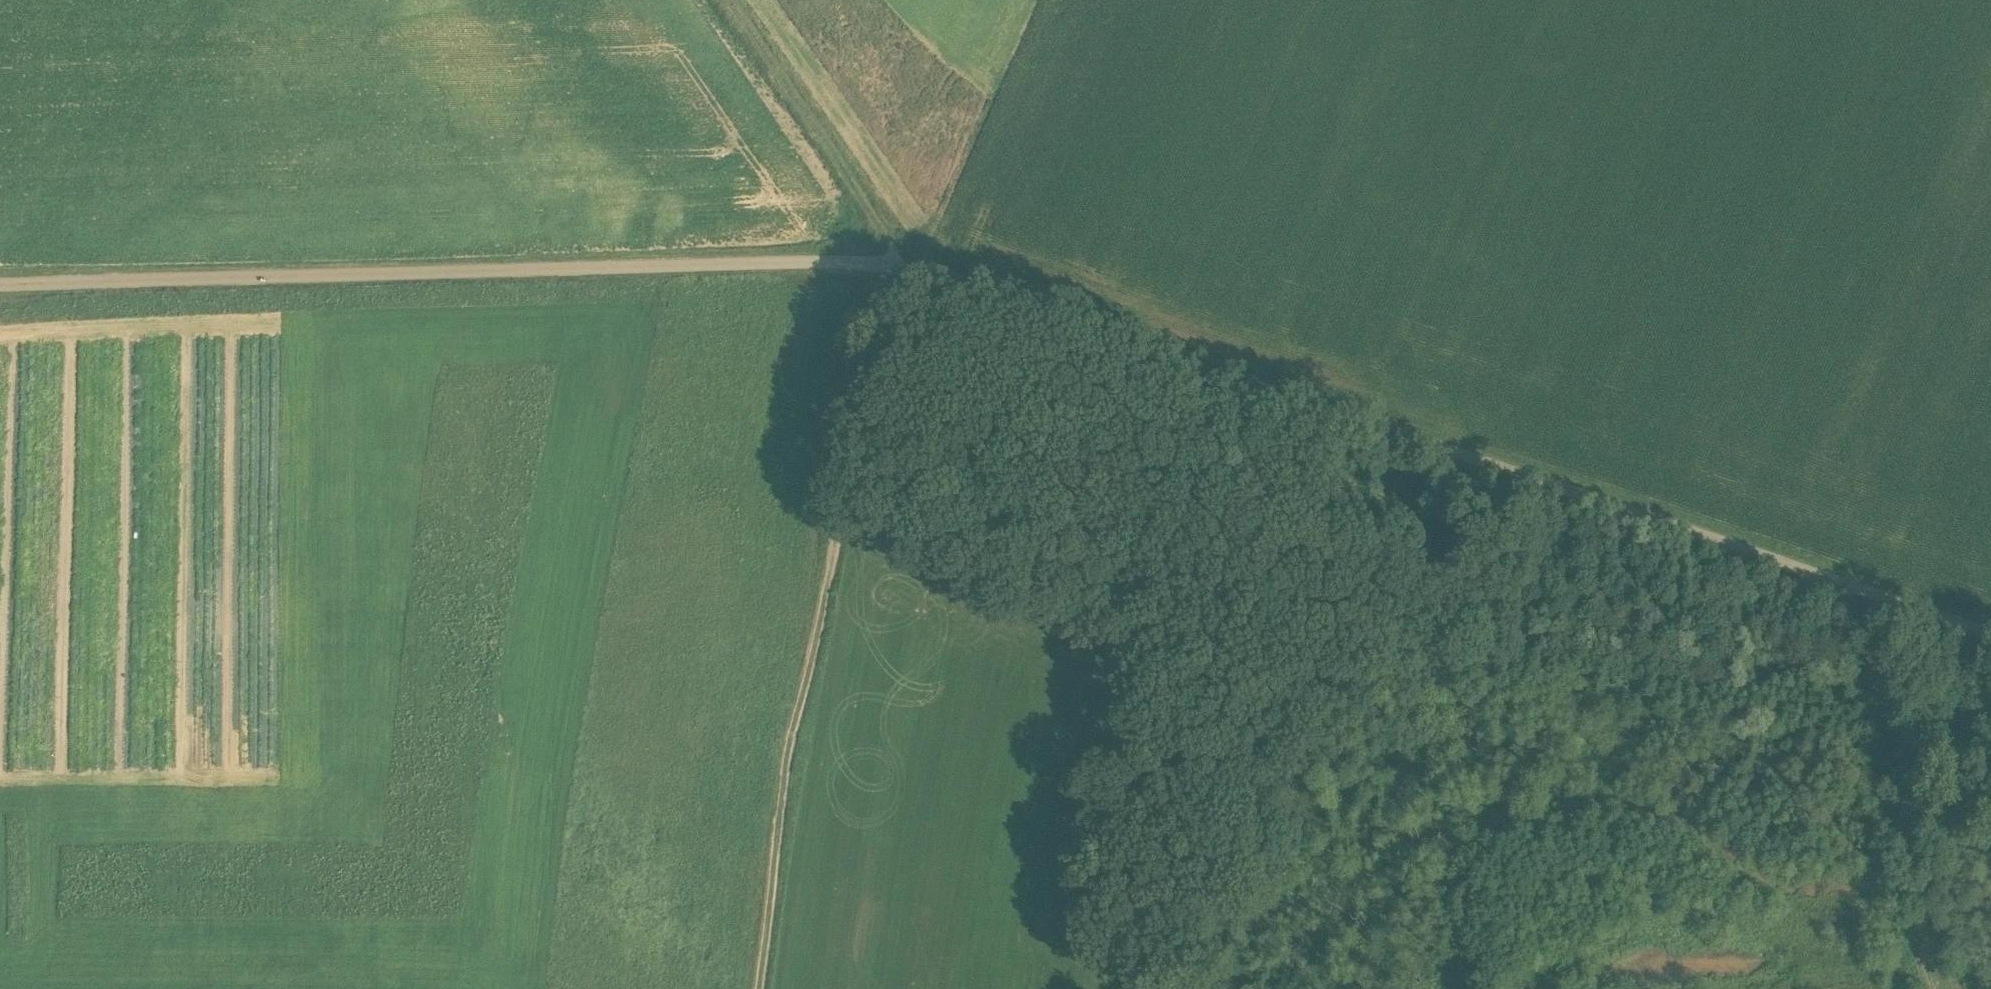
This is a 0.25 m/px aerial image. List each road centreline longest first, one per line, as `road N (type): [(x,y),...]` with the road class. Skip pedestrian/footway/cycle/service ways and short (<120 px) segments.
road 1 (unclassified): [(1990,636),(899,265),(0,287)]
road 2 (track): [(753,988),(864,358),(906,267),(723,0)]
road 3 (track): [(1872,596),(1942,988)]

